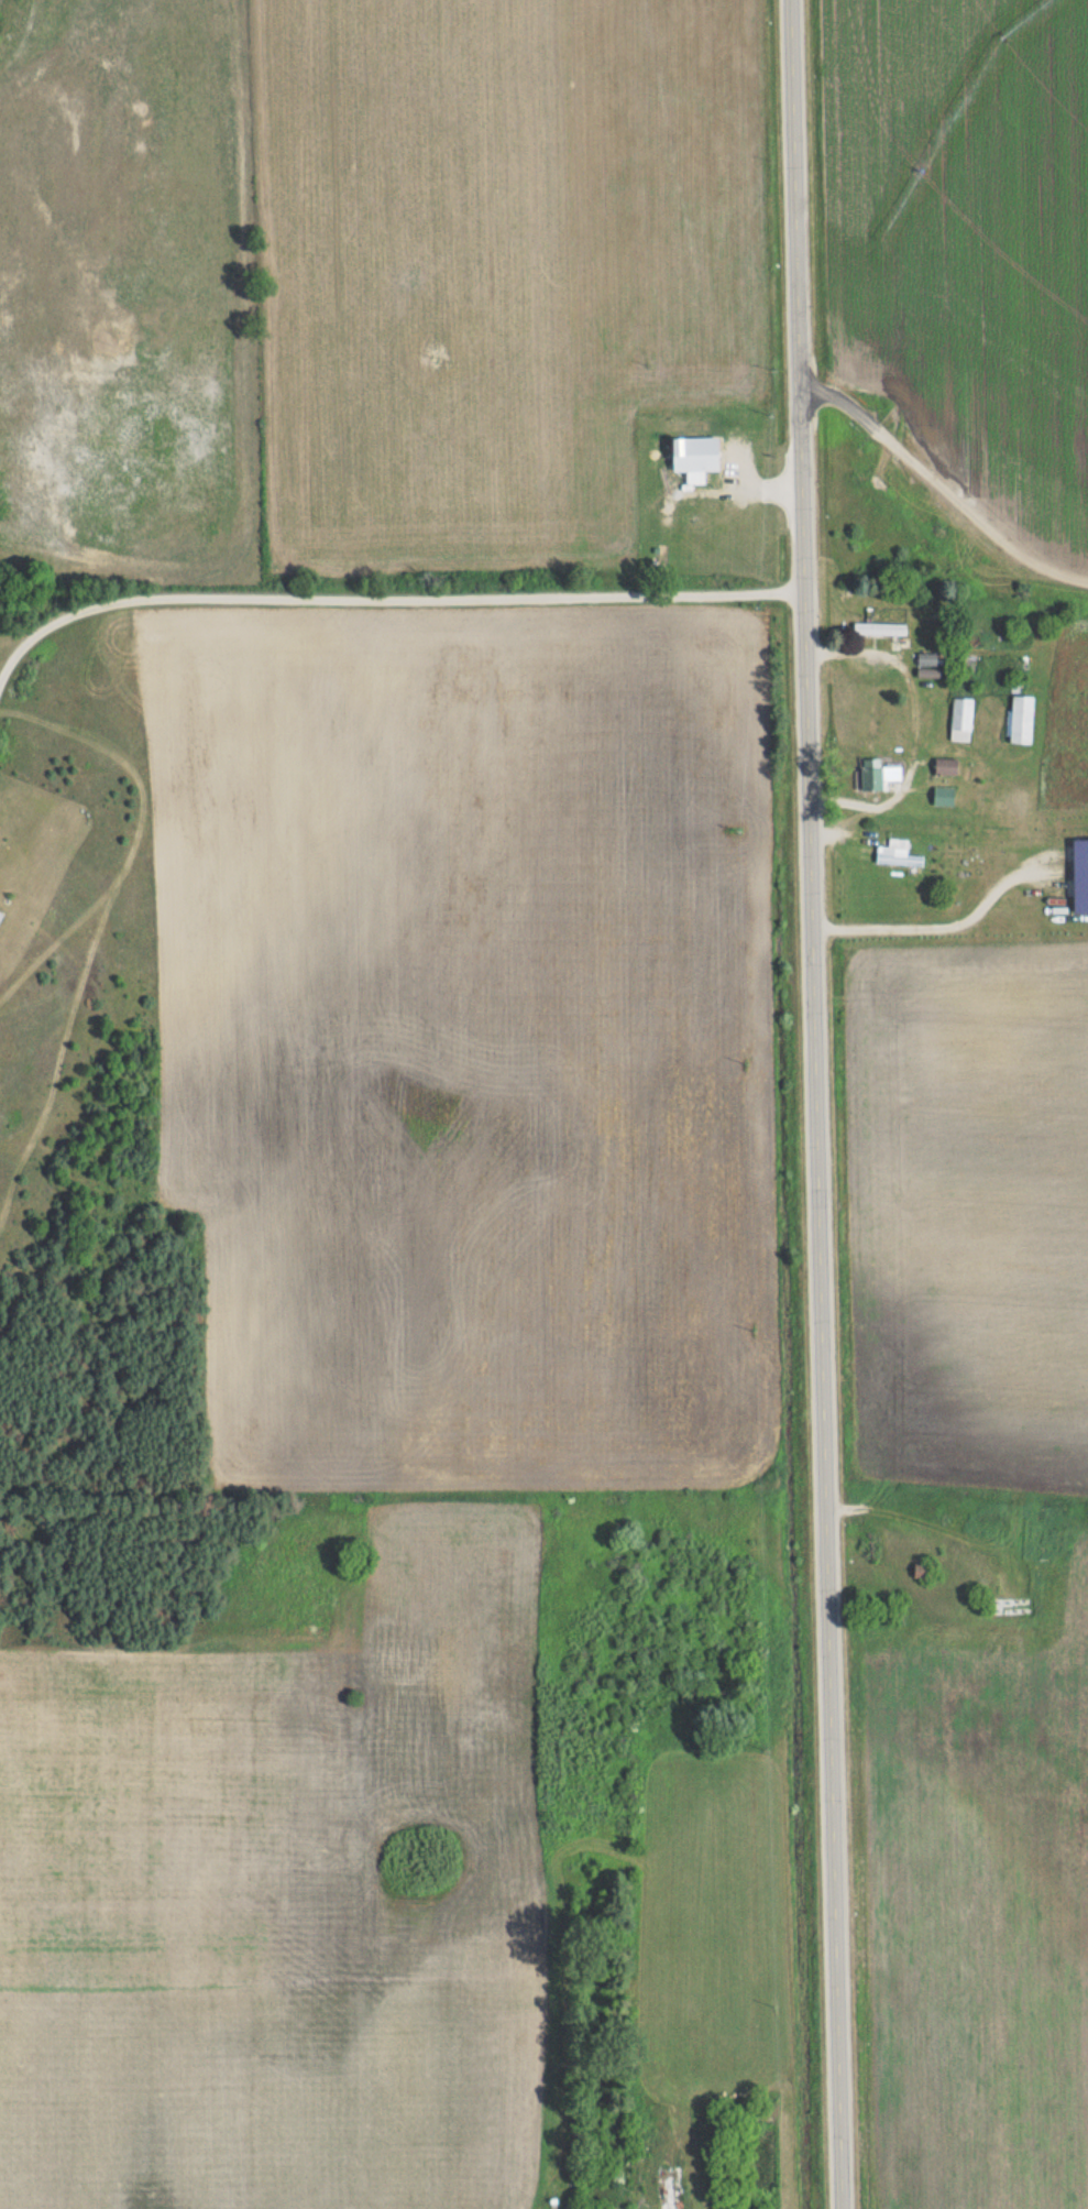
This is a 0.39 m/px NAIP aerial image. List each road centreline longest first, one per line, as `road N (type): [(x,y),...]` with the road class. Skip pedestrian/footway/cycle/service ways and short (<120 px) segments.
road 1 (tertiary): [(840,2208),(796,0)]
road 2 (residential): [(806,593),(163,599),(85,611),(0,671)]

